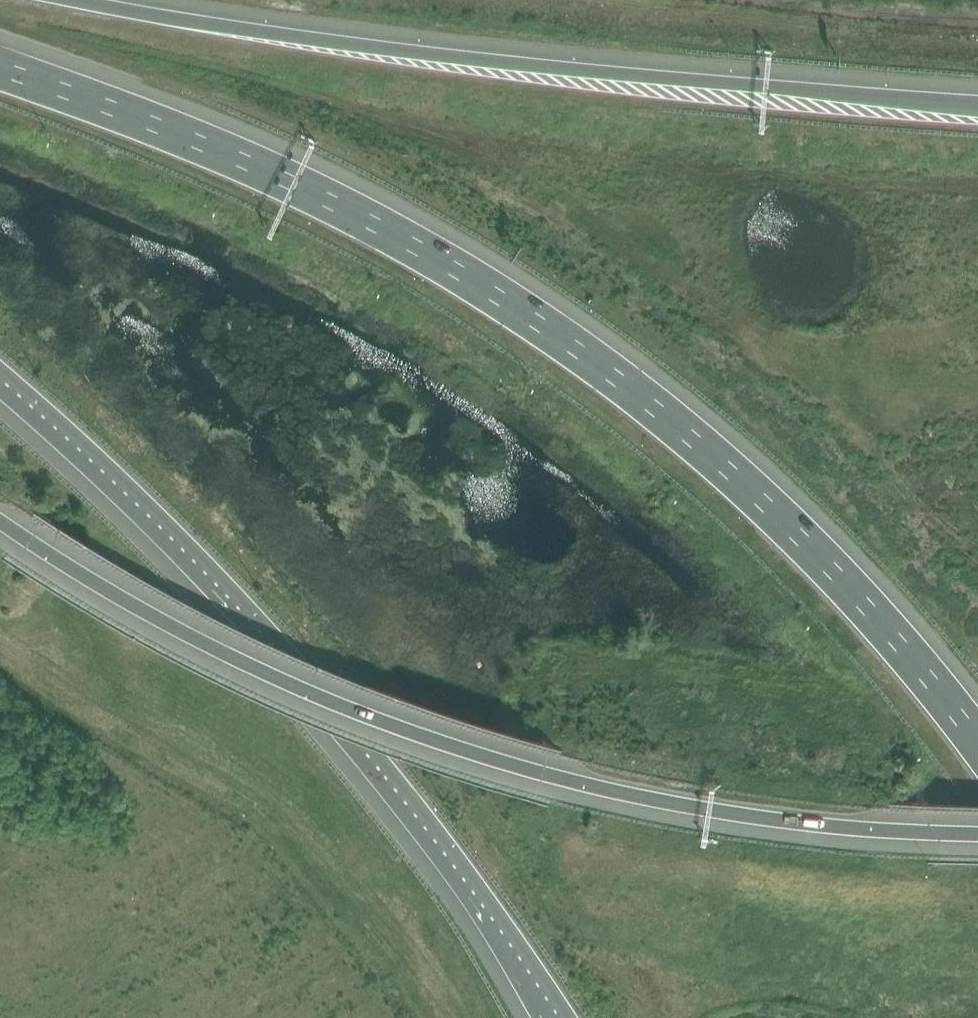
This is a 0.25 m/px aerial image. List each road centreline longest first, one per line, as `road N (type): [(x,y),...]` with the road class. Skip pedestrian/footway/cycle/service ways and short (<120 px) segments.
road 1 (motorway): [(977,738),(894,635),(676,423),(483,284),(198,138),(0,74)]
road 2 (motorway): [(0,520),(138,605),(253,660),(546,769),(709,806),(977,827)]
road 3 (motorway): [(977,107),(504,62),(76,0)]
road 4 (motorway): [(0,381),(236,606),(394,788),(478,900),(550,1017)]

